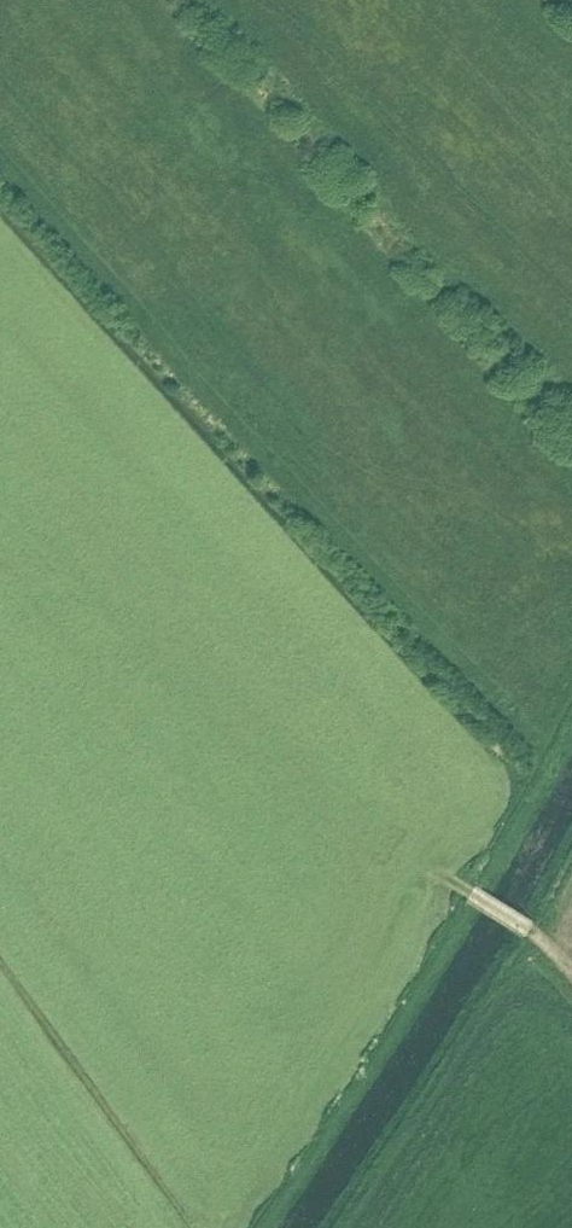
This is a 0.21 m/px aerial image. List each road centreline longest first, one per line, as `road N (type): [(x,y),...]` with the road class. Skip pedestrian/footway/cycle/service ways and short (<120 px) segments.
road 1 (track): [(571,974),(532,931),(442,875)]

